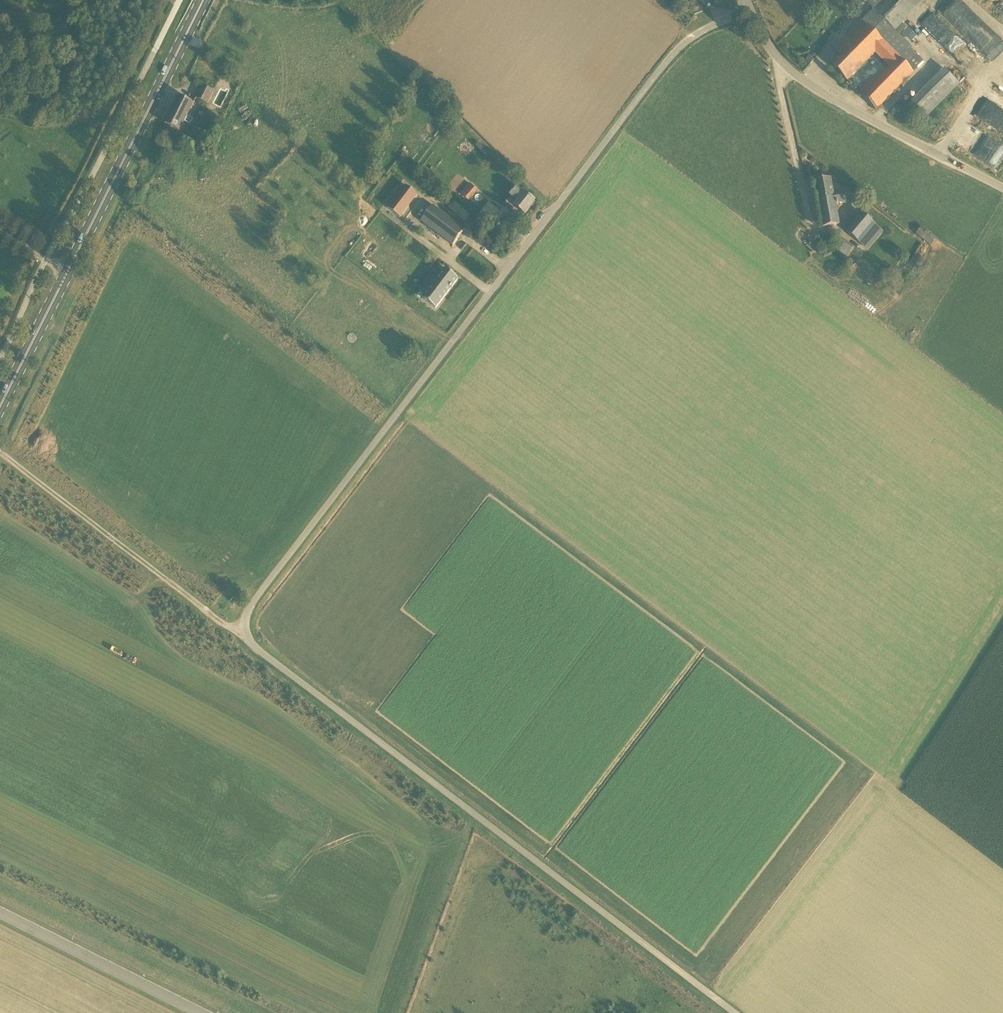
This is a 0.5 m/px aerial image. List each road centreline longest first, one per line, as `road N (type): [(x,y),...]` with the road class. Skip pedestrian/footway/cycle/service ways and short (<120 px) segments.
road 1 (unclassified): [(753,13),(685,43),(657,76),(251,606),(245,627),(277,665),(730,1012)]
road 2 (primary): [(0,403),(204,0)]
road 3 (unclassified): [(753,13),(780,62),(1002,185)]
road 4 (track): [(245,627),(223,622),(0,454)]

